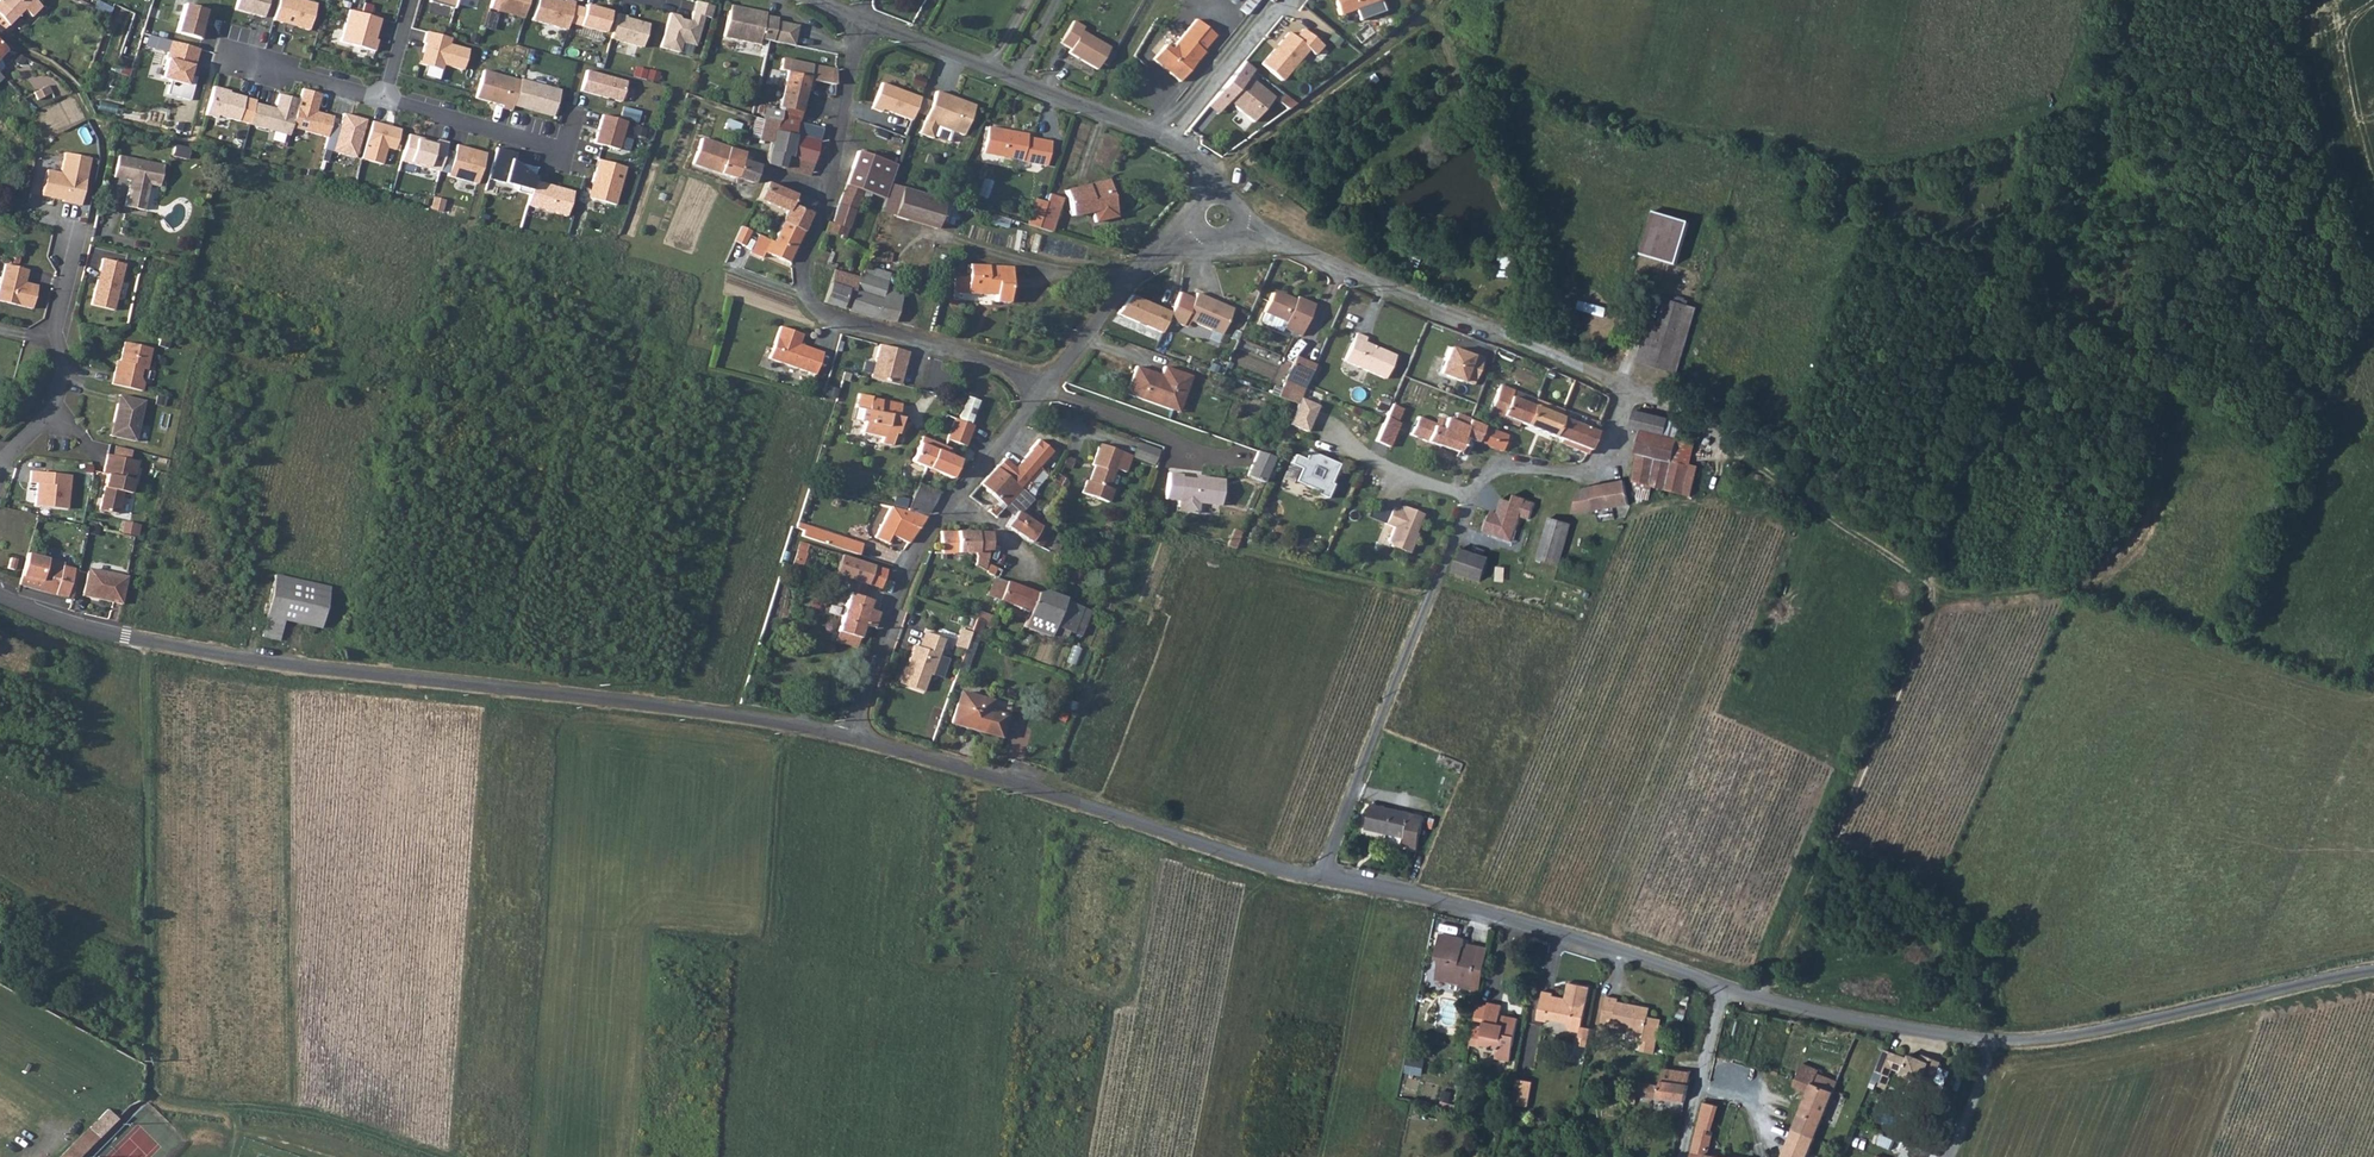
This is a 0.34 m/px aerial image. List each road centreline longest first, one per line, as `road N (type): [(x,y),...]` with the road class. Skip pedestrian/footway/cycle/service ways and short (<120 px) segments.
road 1 (unclassified): [(1321,878),(1451,902),(1810,1011),(1969,1039),(2091,1032),(2373,970)]
road 2 (residential): [(1321,878),(1471,497),(1489,470),(1585,470),(1601,461),(1620,397),(1592,374),(1238,228)]
road 3 (unclassified): [(125,637),(229,659),(751,718),(850,738)]
road 4 (track): [(1421,23),(1454,50),(1630,119),(1877,163),(2072,120)]
road 5 (residential): [(865,22),(802,290),(825,321),(1010,371),(1044,390)]
road 6 (unclassified): [(850,738),(1321,878)]
road 7 (residential): [(1044,390),(915,554),(850,738)]
road 8 (unclassified): [(1210,199),(1192,157),(865,22)]
road 9 (track): [(1612,383),(1667,405),(1936,585)]
road 10 (track): [(1552,357),(1504,166),(1454,50)]
road 11 (track): [(1207,178),(1445,0)]
road 12 (residential): [(0,465),(56,407),(65,369),(55,329),(79,231)]
road 13 (residential): [(1199,229),(1148,265),(1044,390)]
road 14 (residential): [(380,99),(564,150),(570,125)]
road 15 (residential): [(226,53),(380,99)]
road 16 (track): [(1091,113),(1159,0)]
road 17 (residential): [(0,597),(125,637)]

